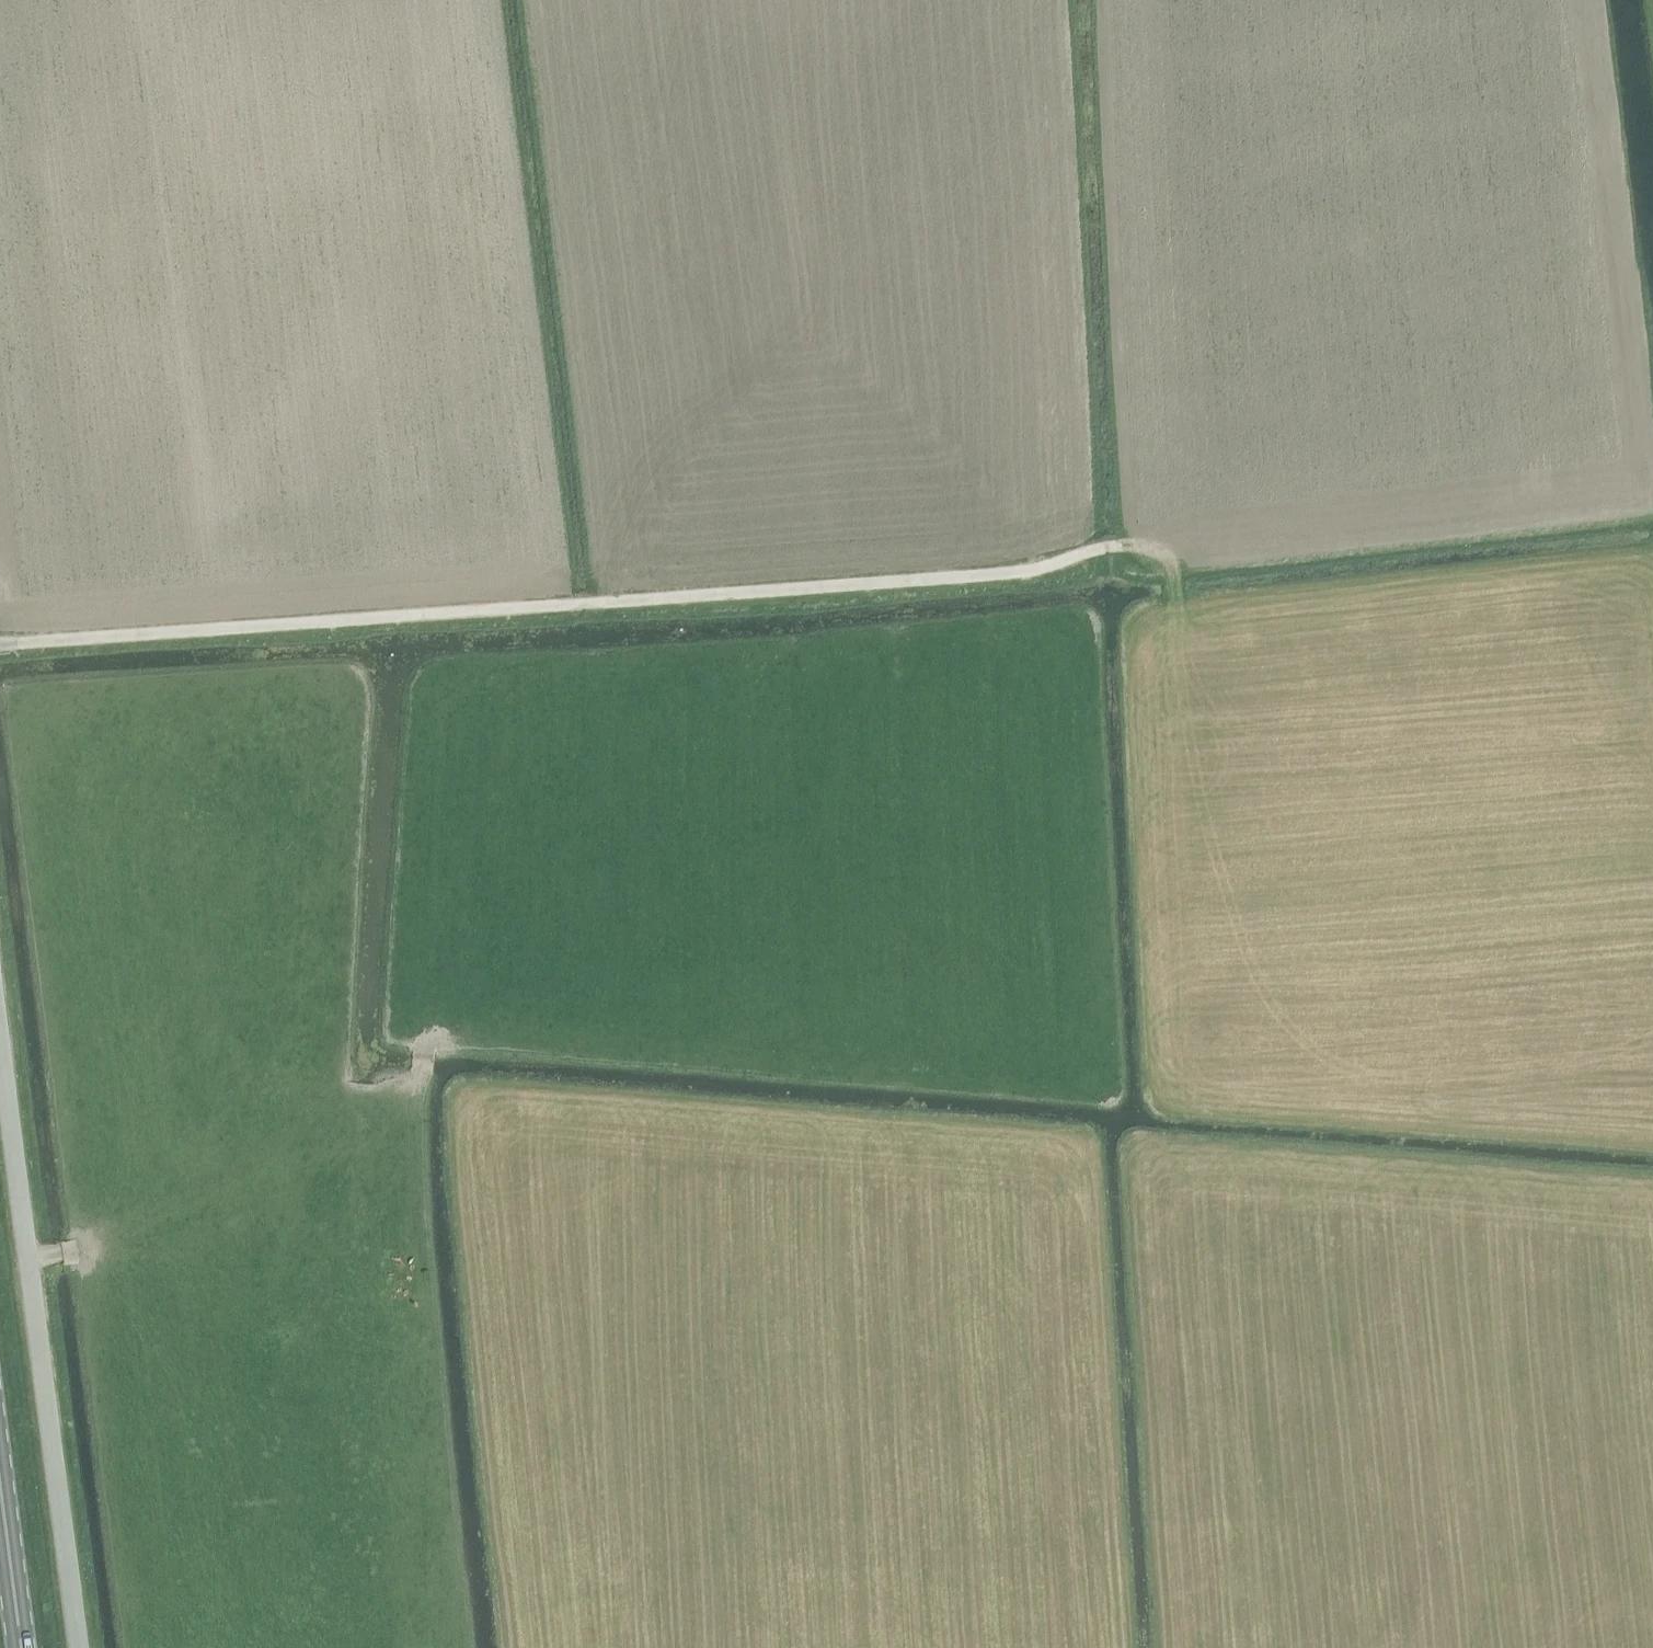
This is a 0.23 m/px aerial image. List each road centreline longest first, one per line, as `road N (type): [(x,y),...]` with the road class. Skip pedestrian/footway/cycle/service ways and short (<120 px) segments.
road 1 (unclassified): [(0,1034),(78,1647)]
road 2 (primary): [(21,1647),(0,1490)]

